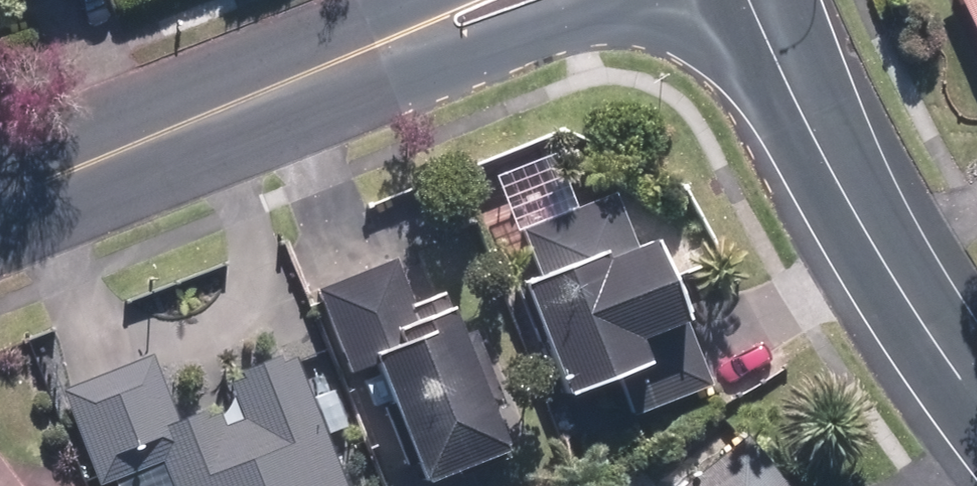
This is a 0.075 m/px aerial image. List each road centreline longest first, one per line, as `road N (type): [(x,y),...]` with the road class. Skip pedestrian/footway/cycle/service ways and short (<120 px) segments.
road 1 (tertiary): [(762,0),(879,249),(976,400)]
road 2 (tertiary): [(659,0),(574,28),(283,92)]
road 3 (tertiary): [(0,204),(283,92)]
road 4 (tertiary): [(283,92),(418,0)]

